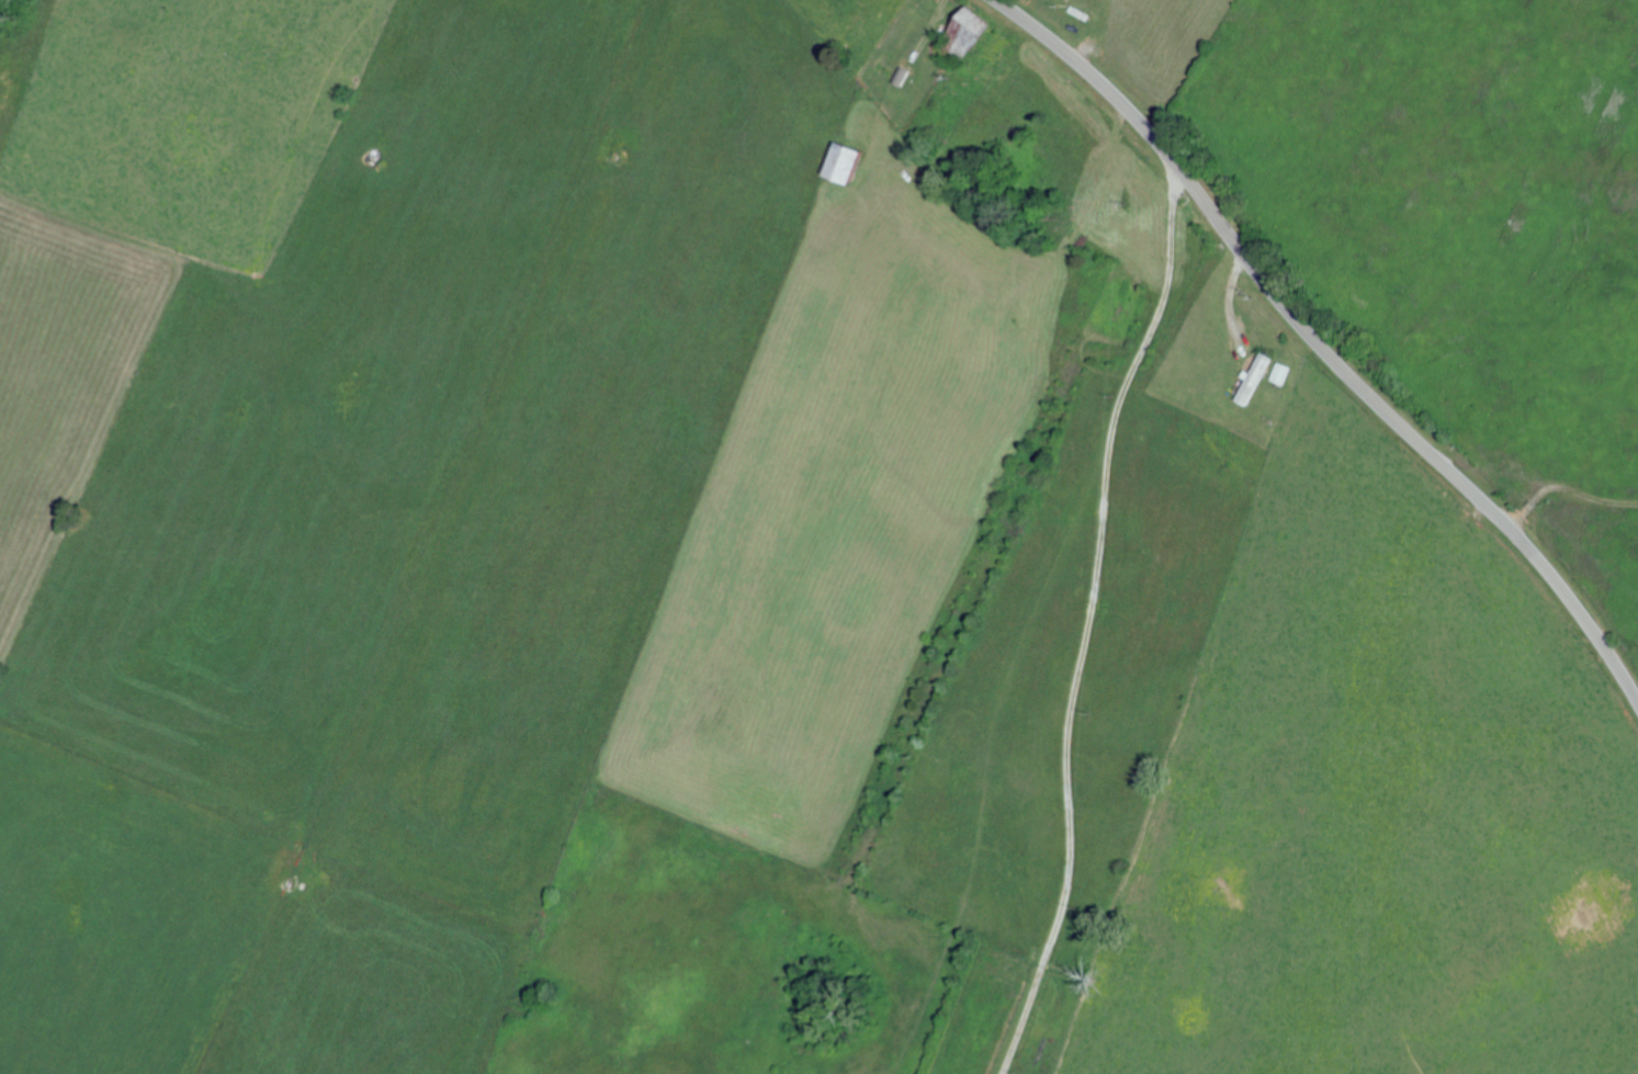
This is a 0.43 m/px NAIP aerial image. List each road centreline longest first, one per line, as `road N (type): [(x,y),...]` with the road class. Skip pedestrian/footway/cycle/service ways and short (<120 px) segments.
road 1 (tertiary): [(1637,706),(1532,553),(1303,329),(1125,106),(995,0)]

